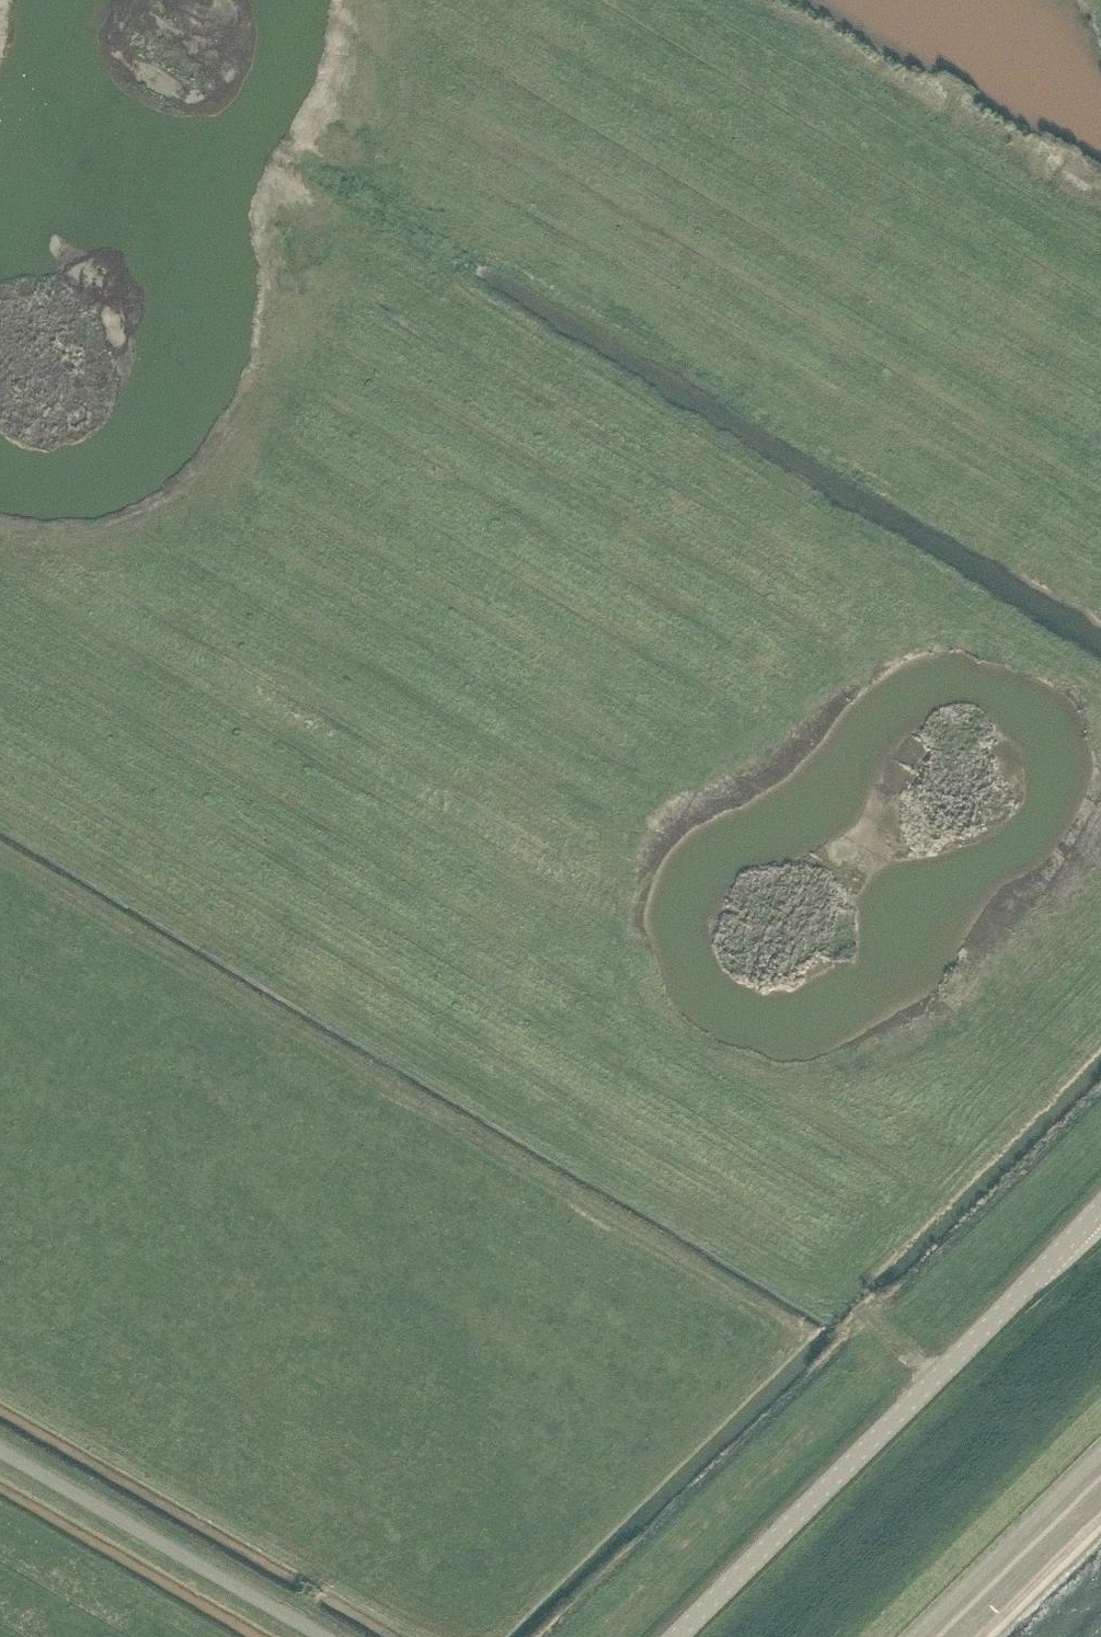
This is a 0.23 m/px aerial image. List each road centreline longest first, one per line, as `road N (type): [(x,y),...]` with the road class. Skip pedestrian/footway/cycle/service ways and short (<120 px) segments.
road 1 (tertiary): [(671,1636),(1100,1205)]
road 2 (unclassified): [(0,1450),(326,1636)]

